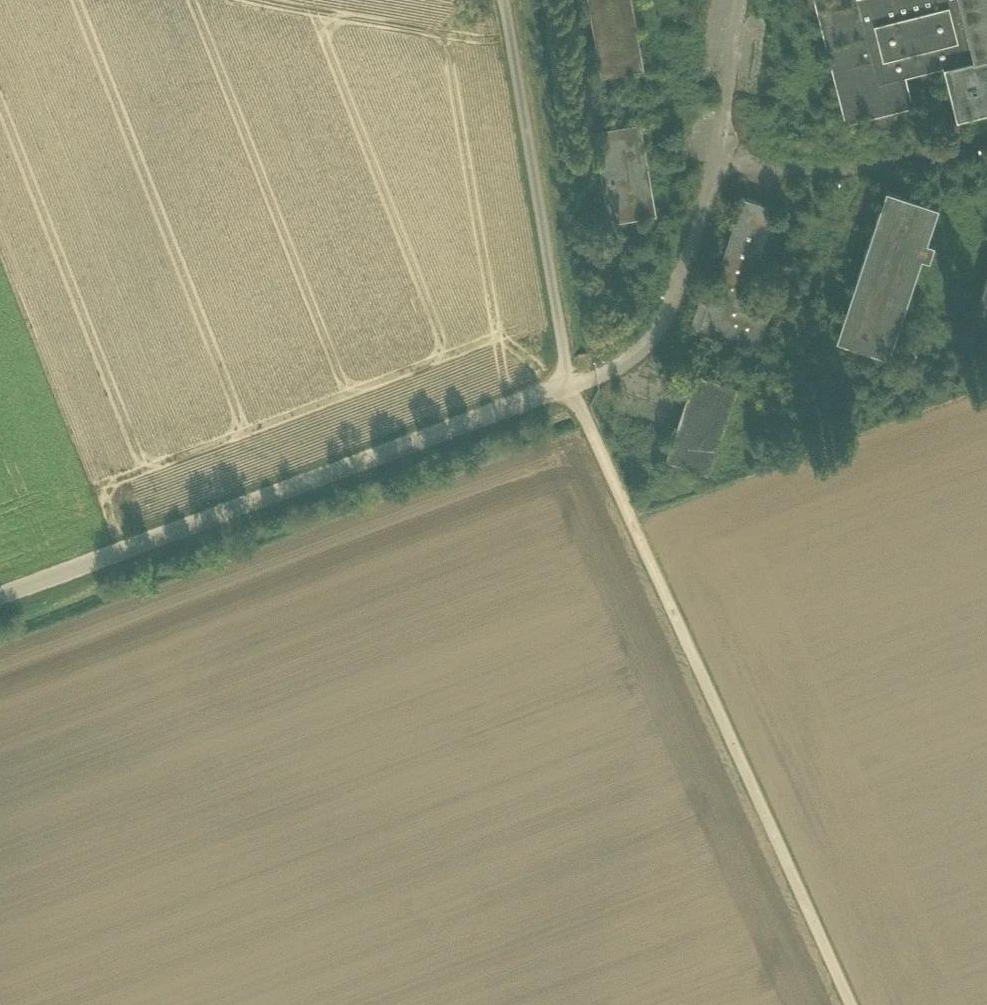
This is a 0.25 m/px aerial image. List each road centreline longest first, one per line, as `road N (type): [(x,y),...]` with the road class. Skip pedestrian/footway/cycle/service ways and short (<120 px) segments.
road 1 (track): [(568,385),(851,1004)]
road 2 (unclassified): [(568,385),(0,598)]
road 3 (track): [(568,385),(504,0)]

